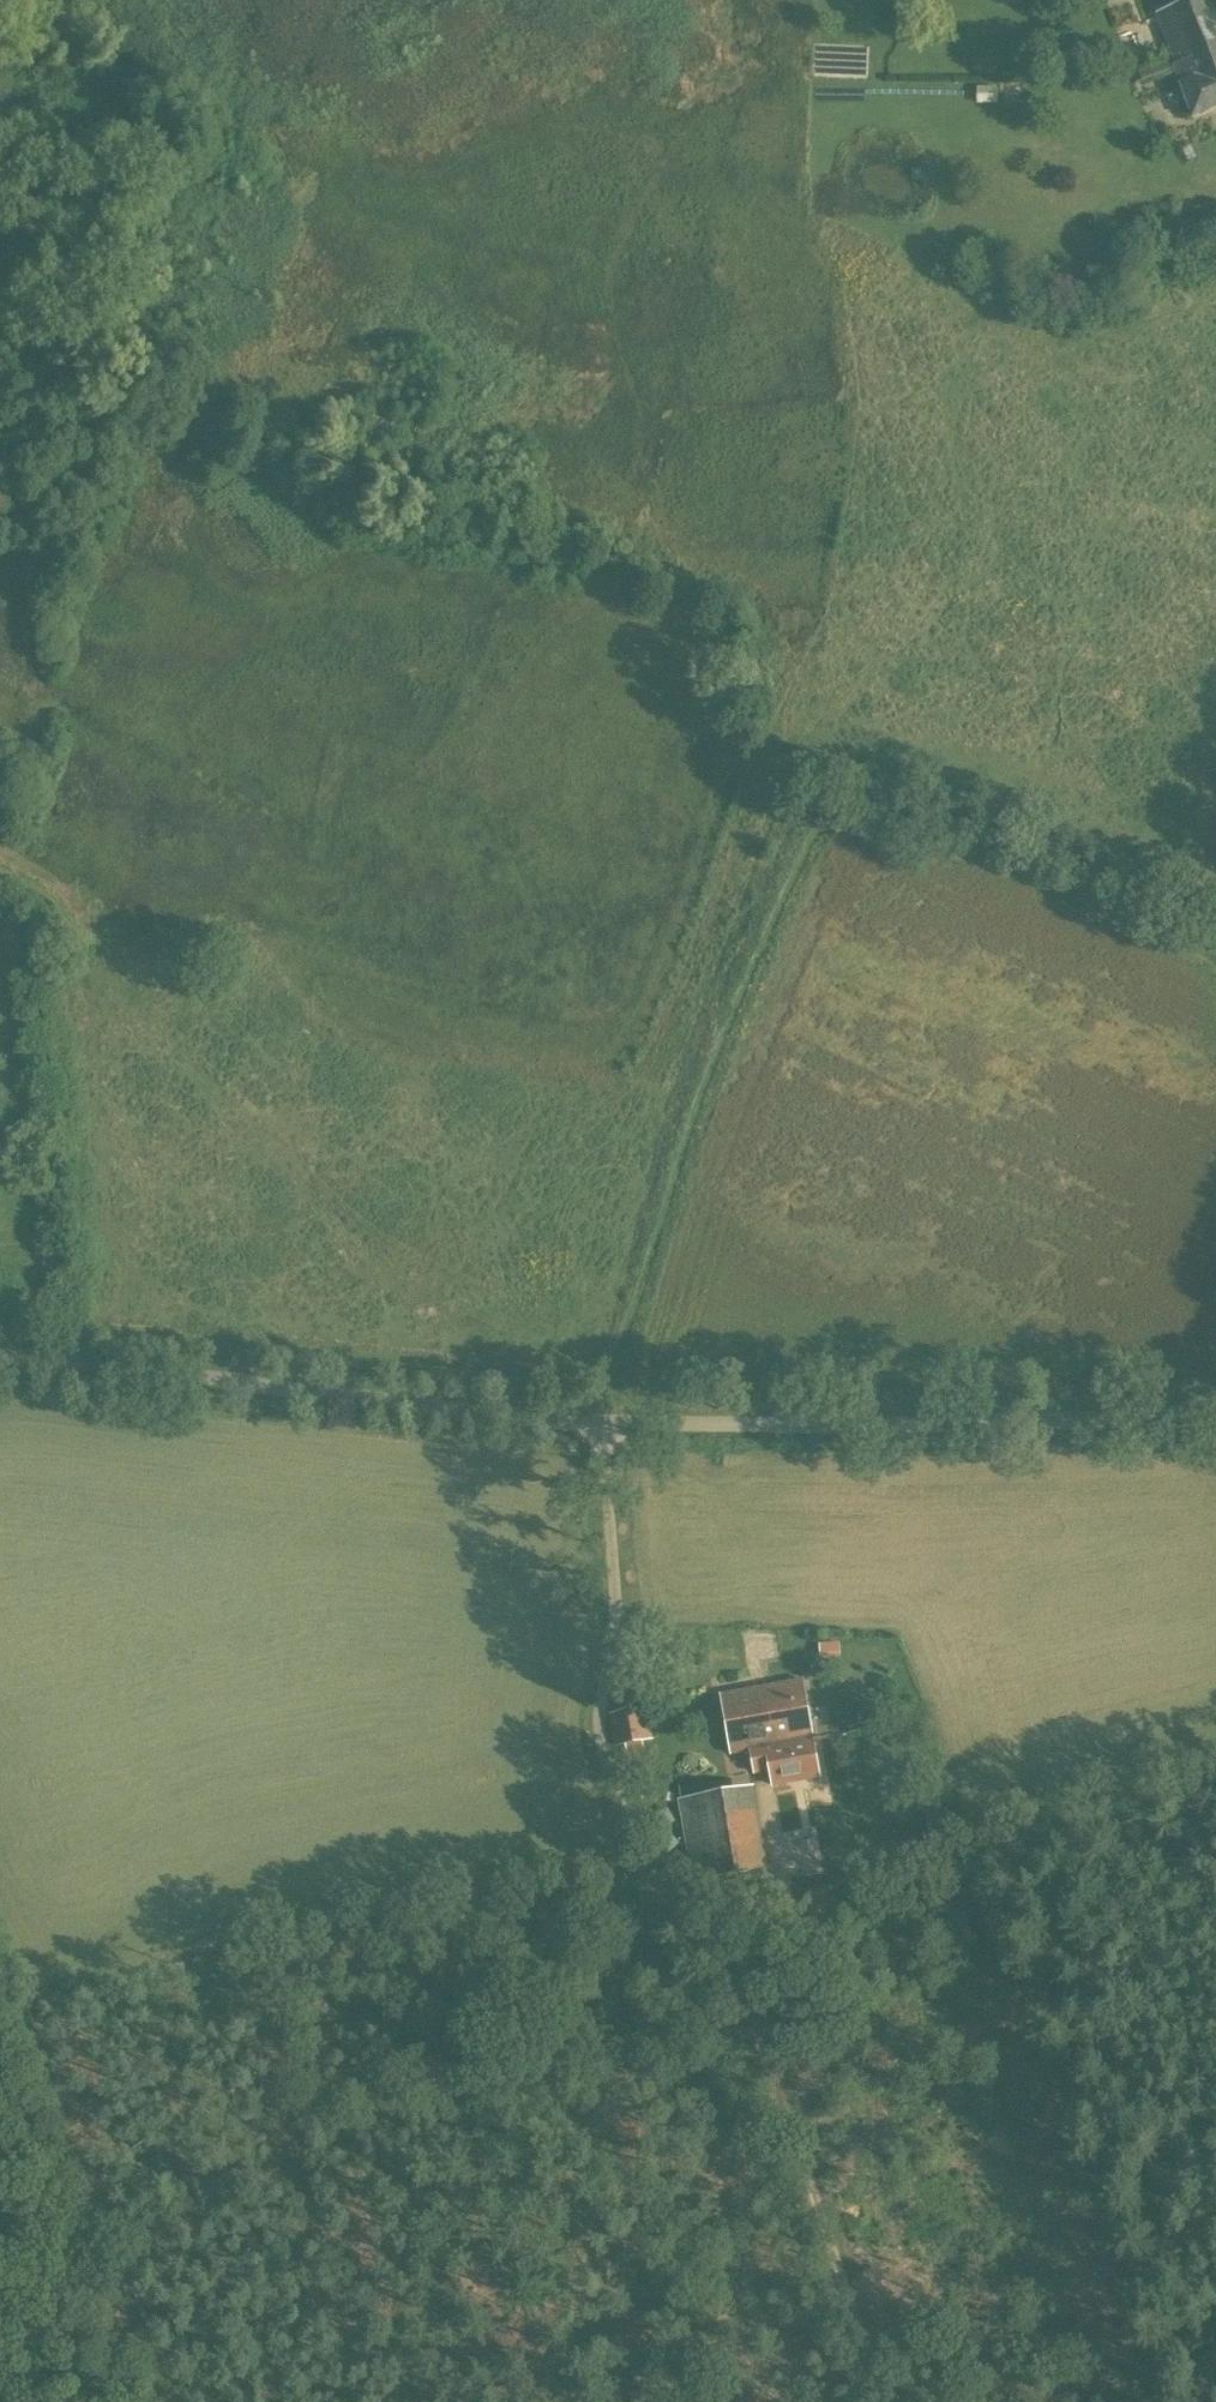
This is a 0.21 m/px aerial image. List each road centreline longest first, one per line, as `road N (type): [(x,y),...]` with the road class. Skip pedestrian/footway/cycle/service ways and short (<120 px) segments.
road 1 (unclassified): [(0,1355),(610,1423),(1146,1428),(1215,1411)]

